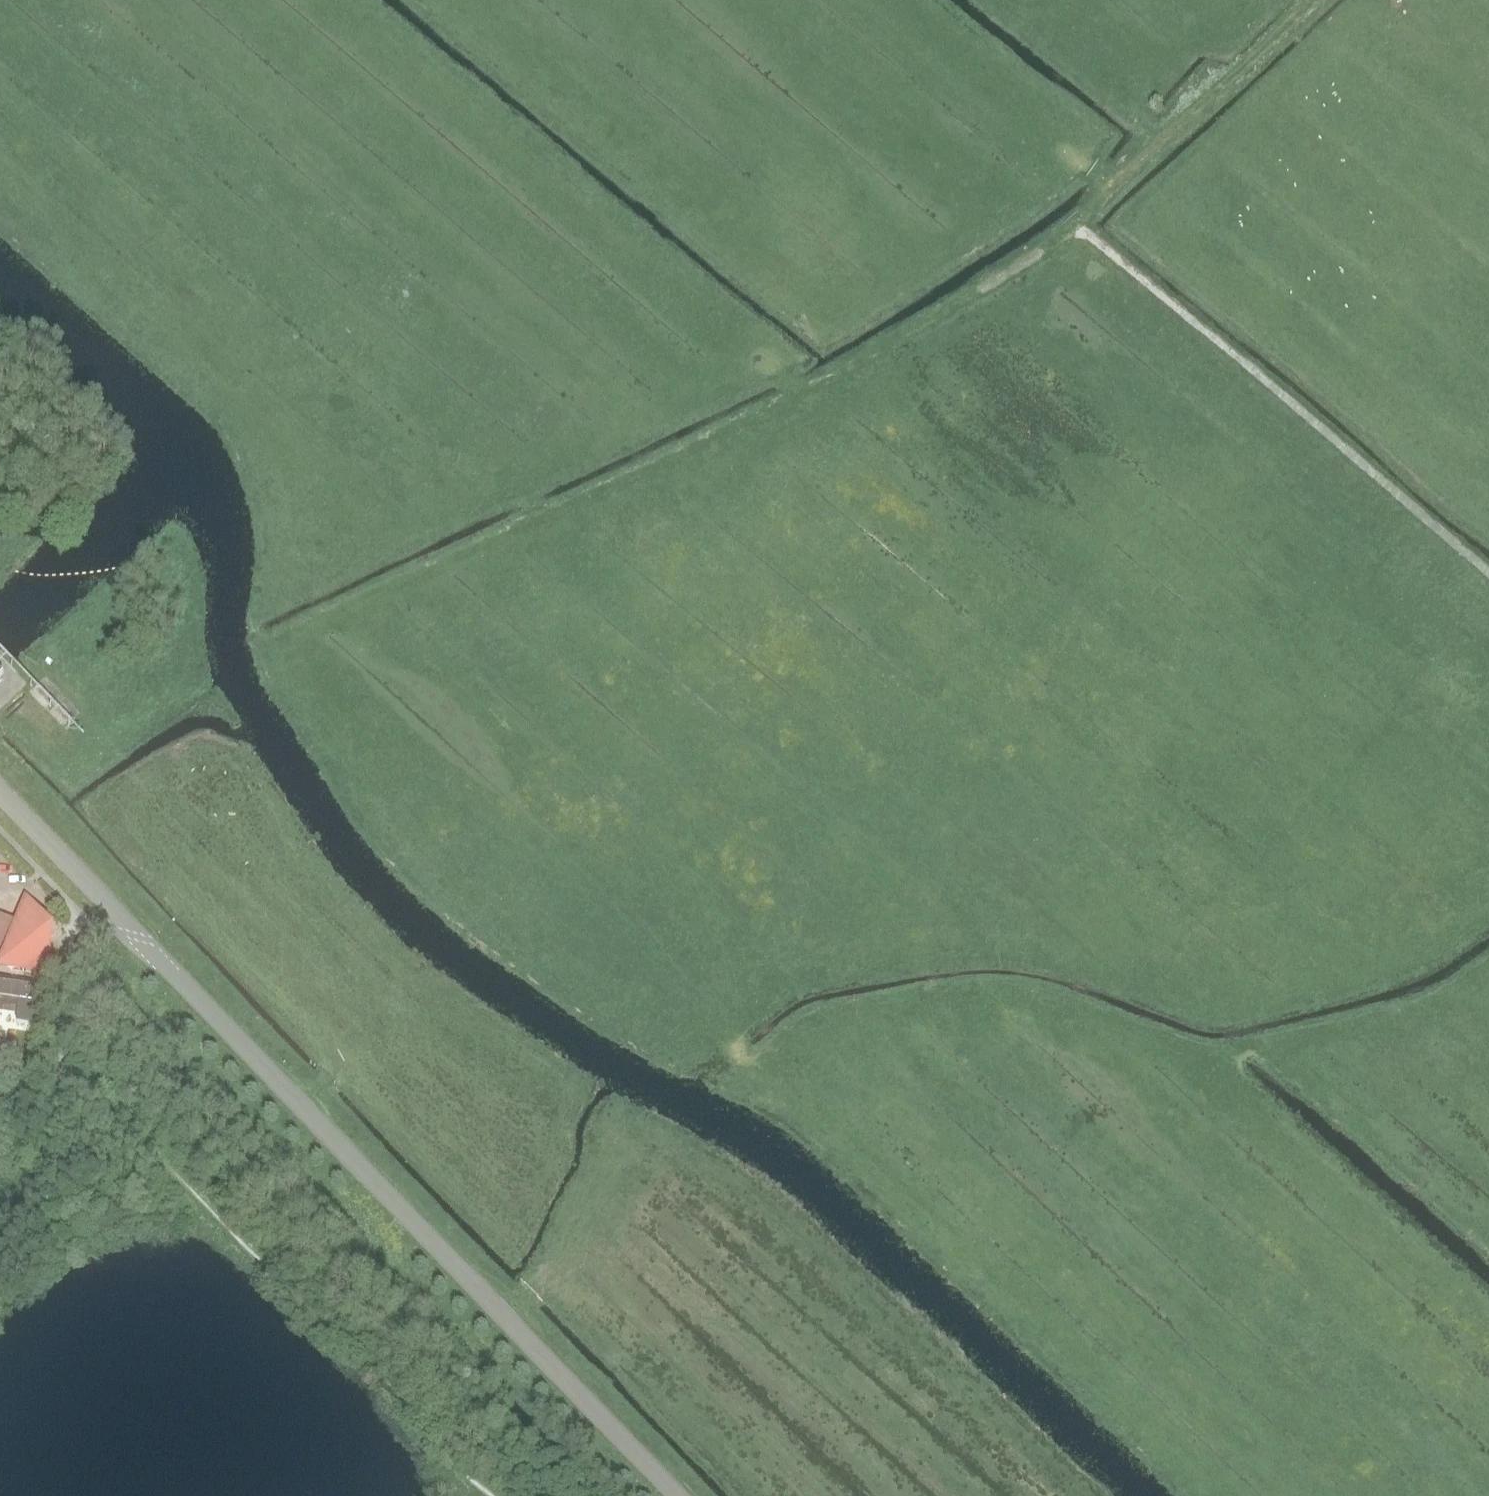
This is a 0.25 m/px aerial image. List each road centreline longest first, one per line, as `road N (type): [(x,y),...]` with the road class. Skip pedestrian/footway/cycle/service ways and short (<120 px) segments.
road 1 (tertiary): [(677,1495),(0,793)]

